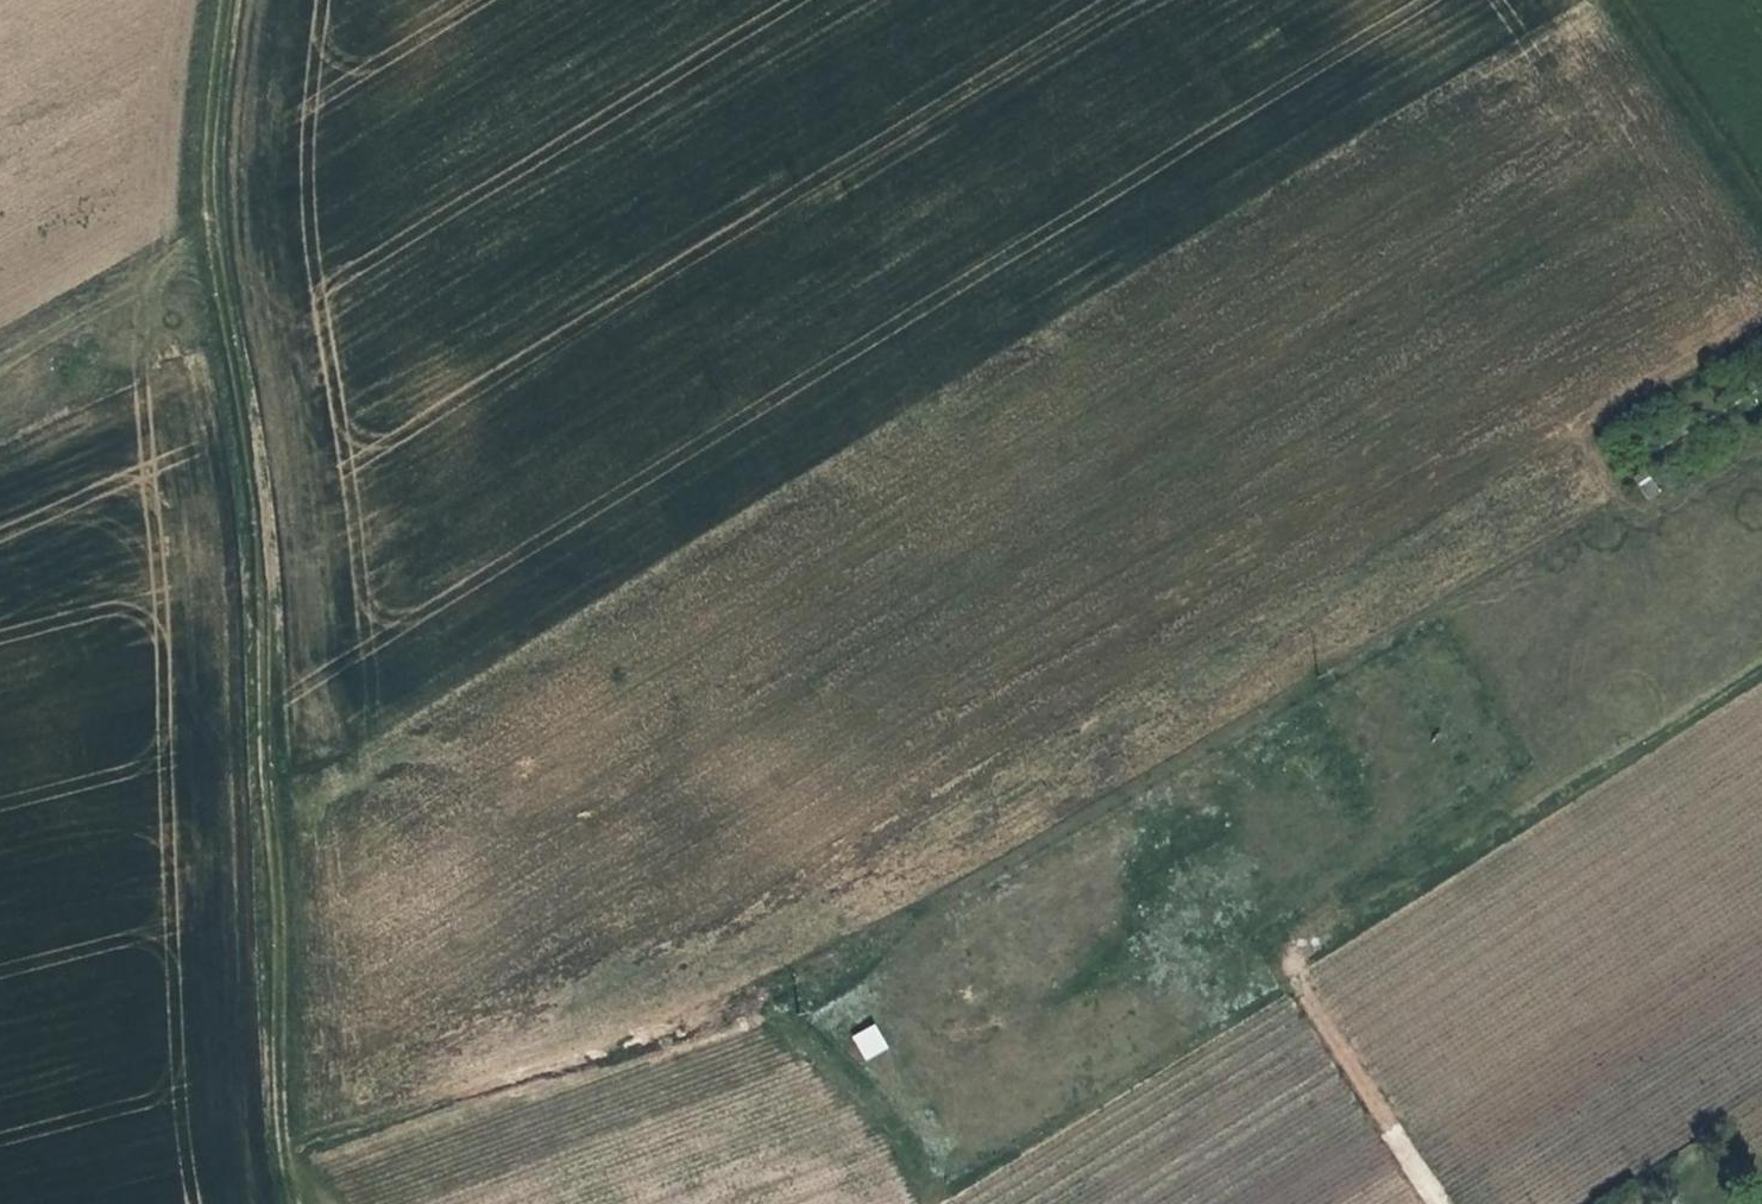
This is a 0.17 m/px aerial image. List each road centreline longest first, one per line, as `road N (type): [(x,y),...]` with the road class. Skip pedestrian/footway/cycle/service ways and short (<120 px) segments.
road 1 (track): [(224,0),(208,149),(214,256),(254,524),(281,926),(277,1069),(297,1203)]
road 2 (track): [(1439,1203),(1301,996),(1291,965),(1298,951),(1761,669)]
road 3 (track): [(1624,0),(1761,201)]

